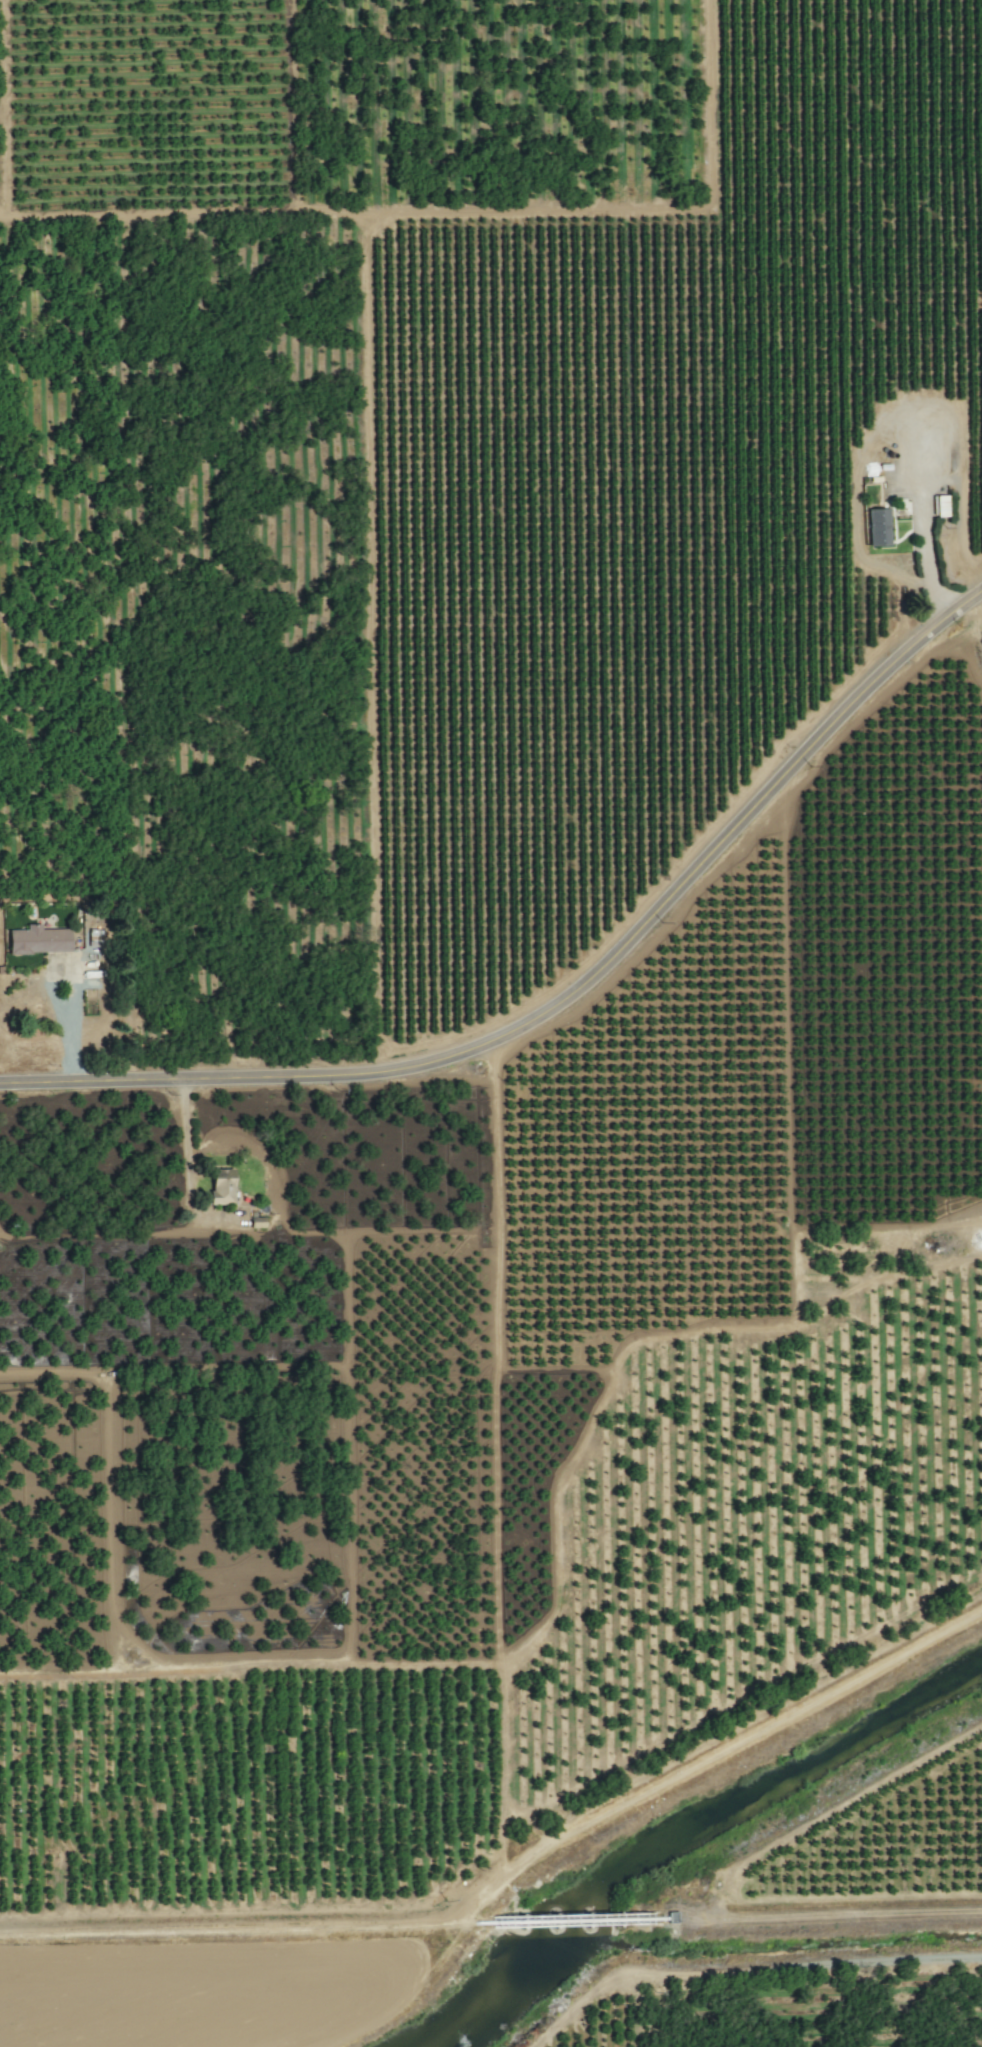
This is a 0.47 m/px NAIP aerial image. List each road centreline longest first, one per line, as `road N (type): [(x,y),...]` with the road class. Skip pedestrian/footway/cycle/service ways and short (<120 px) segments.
road 1 (residential): [(0,1081),(371,1074),(445,1061),(511,1036),(580,991),(645,931),(902,657),(981,592)]

